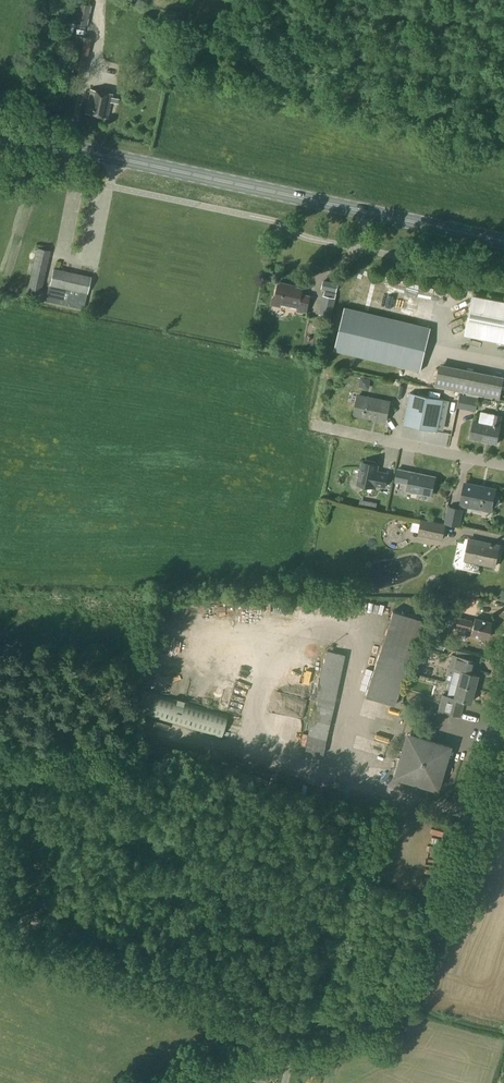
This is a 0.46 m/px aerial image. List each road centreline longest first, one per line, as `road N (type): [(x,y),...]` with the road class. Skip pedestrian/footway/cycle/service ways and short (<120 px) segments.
road 1 (primary): [(503,243),(0,133)]
road 2 (unclassified): [(190,1082),(374,1024),(414,972),(472,818)]
road 3 (residential): [(503,467),(318,427)]

